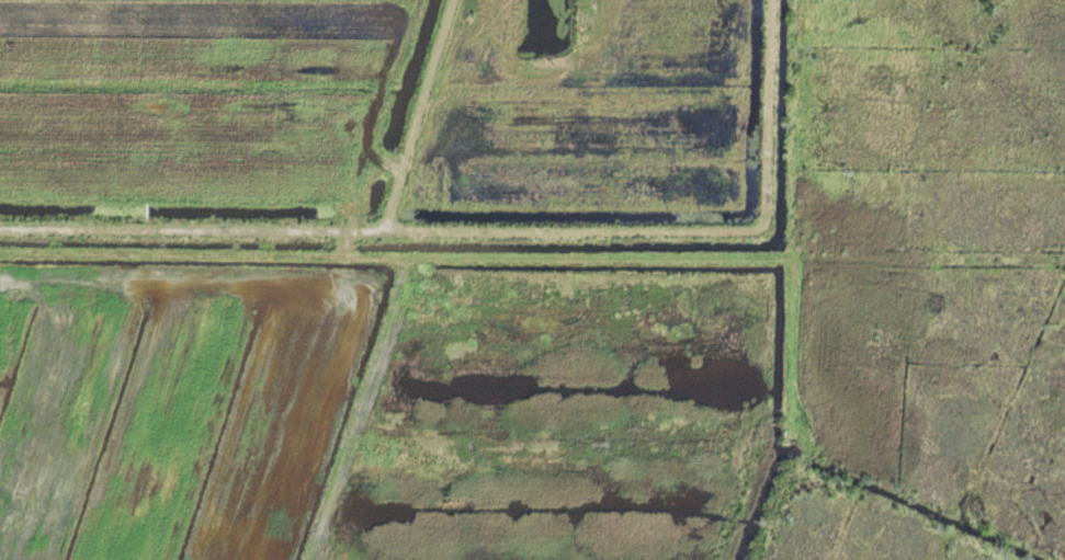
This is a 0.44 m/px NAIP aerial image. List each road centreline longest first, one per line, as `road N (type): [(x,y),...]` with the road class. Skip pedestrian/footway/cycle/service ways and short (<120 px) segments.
road 1 (residential): [(918,178),(0,153)]
road 2 (residential): [(773,0),(770,88),(713,168)]

